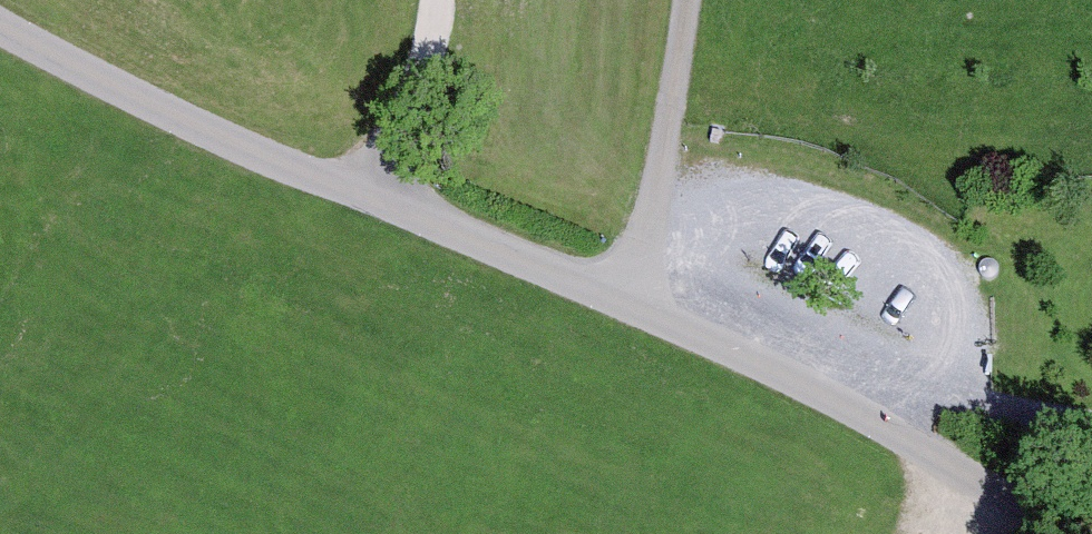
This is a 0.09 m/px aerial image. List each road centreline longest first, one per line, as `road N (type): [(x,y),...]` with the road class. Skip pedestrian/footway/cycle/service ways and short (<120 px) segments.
road 1 (unclassified): [(1075,533),(902,429),(635,299),(104,84),(0,25)]
road 2 (track): [(683,0),(635,299)]
road 3 (track): [(1091,423),(951,398),(867,410)]
road 4 (track): [(438,0),(426,69),(378,200)]

